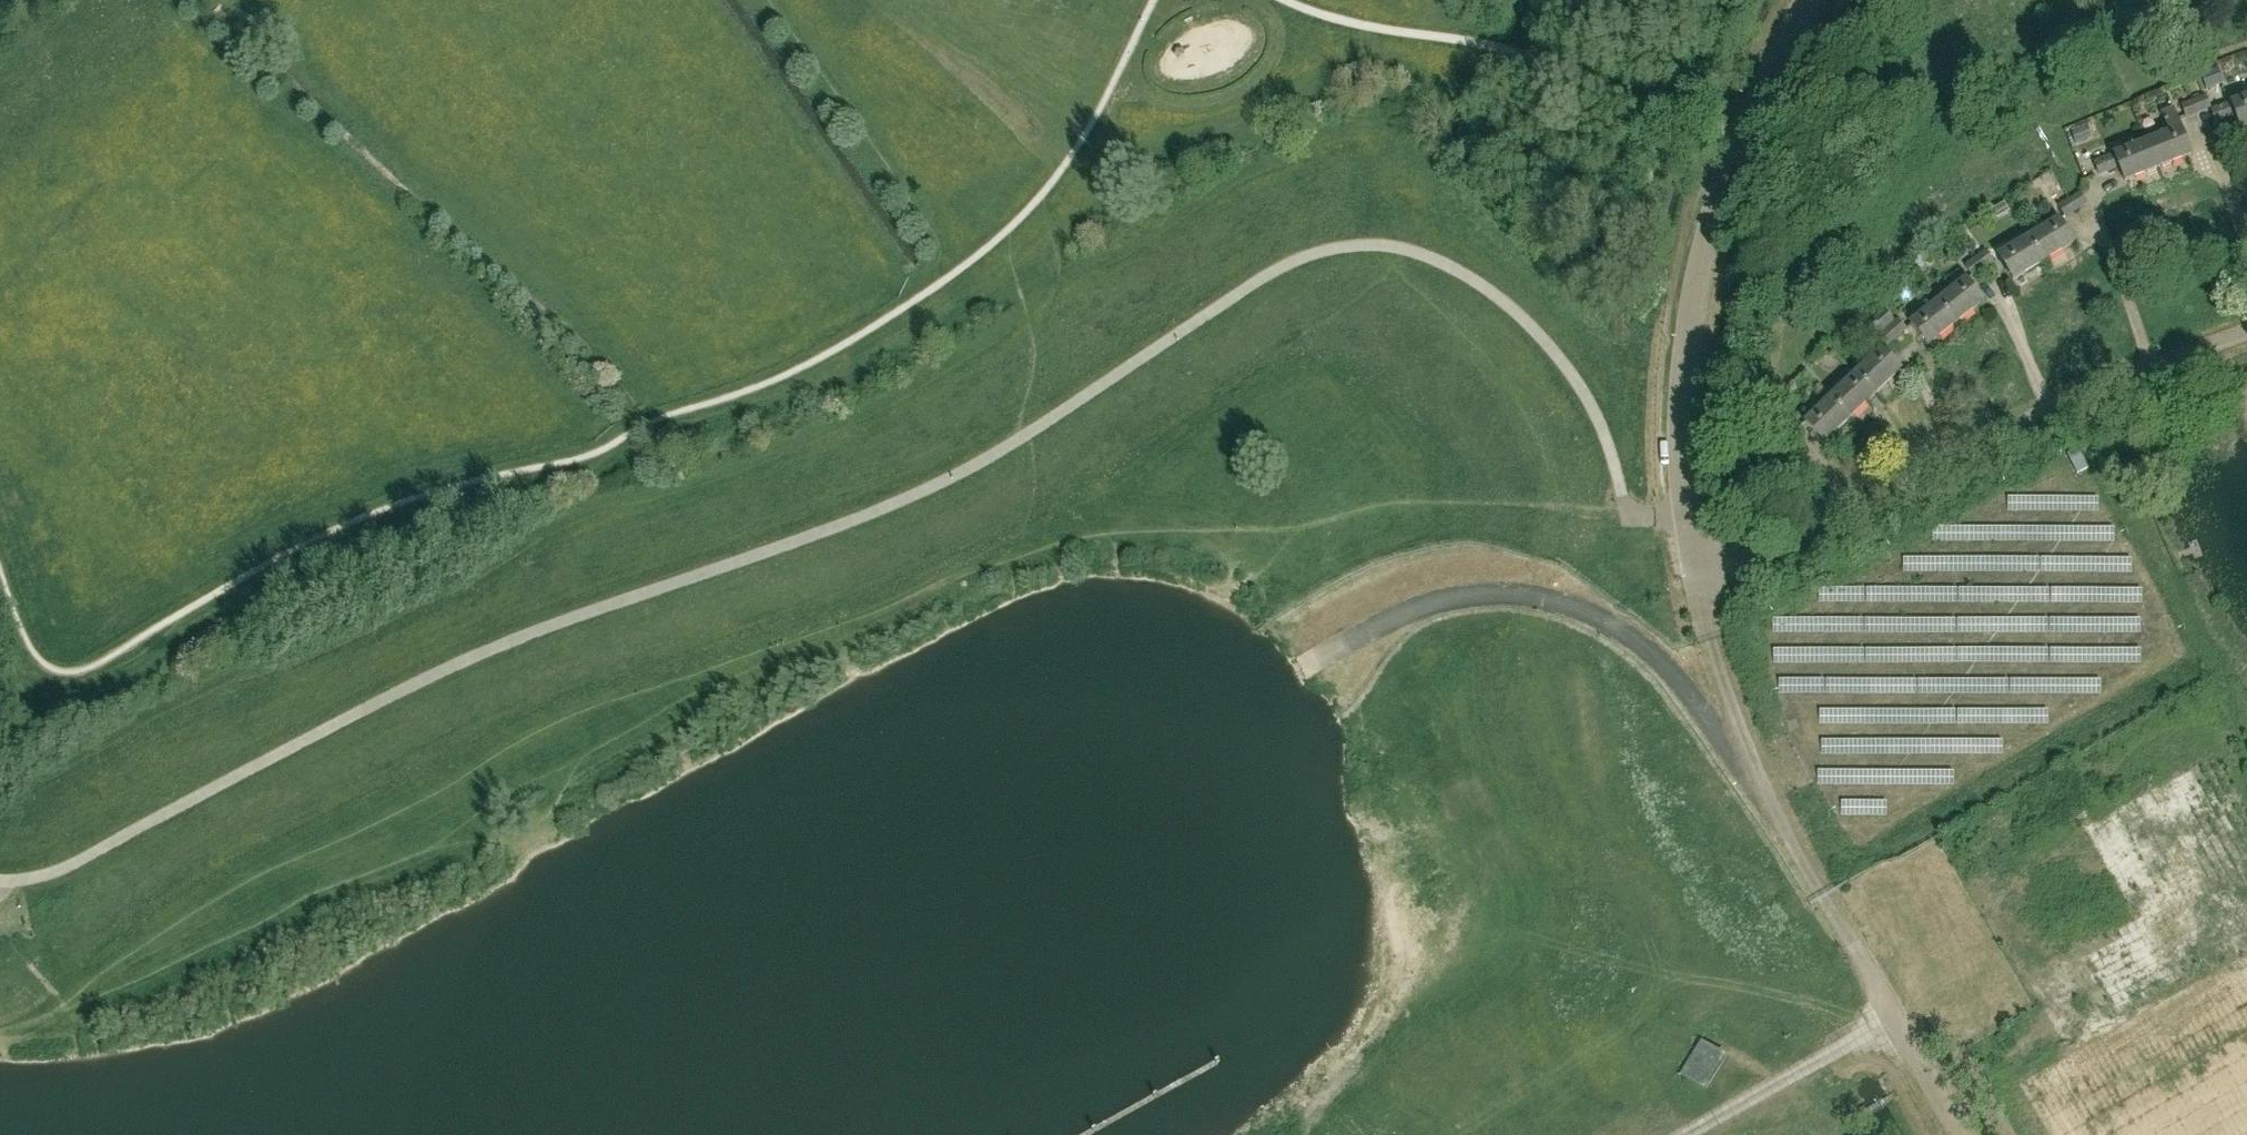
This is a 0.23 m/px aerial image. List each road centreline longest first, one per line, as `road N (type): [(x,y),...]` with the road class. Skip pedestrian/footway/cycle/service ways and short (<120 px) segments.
road 1 (unclassified): [(1693,567),(1752,562),(2054,408),(2246,334)]
road 2 (unclassified): [(1693,567),(1681,470),(1688,336),(1700,276),(1723,185),(1811,0)]

